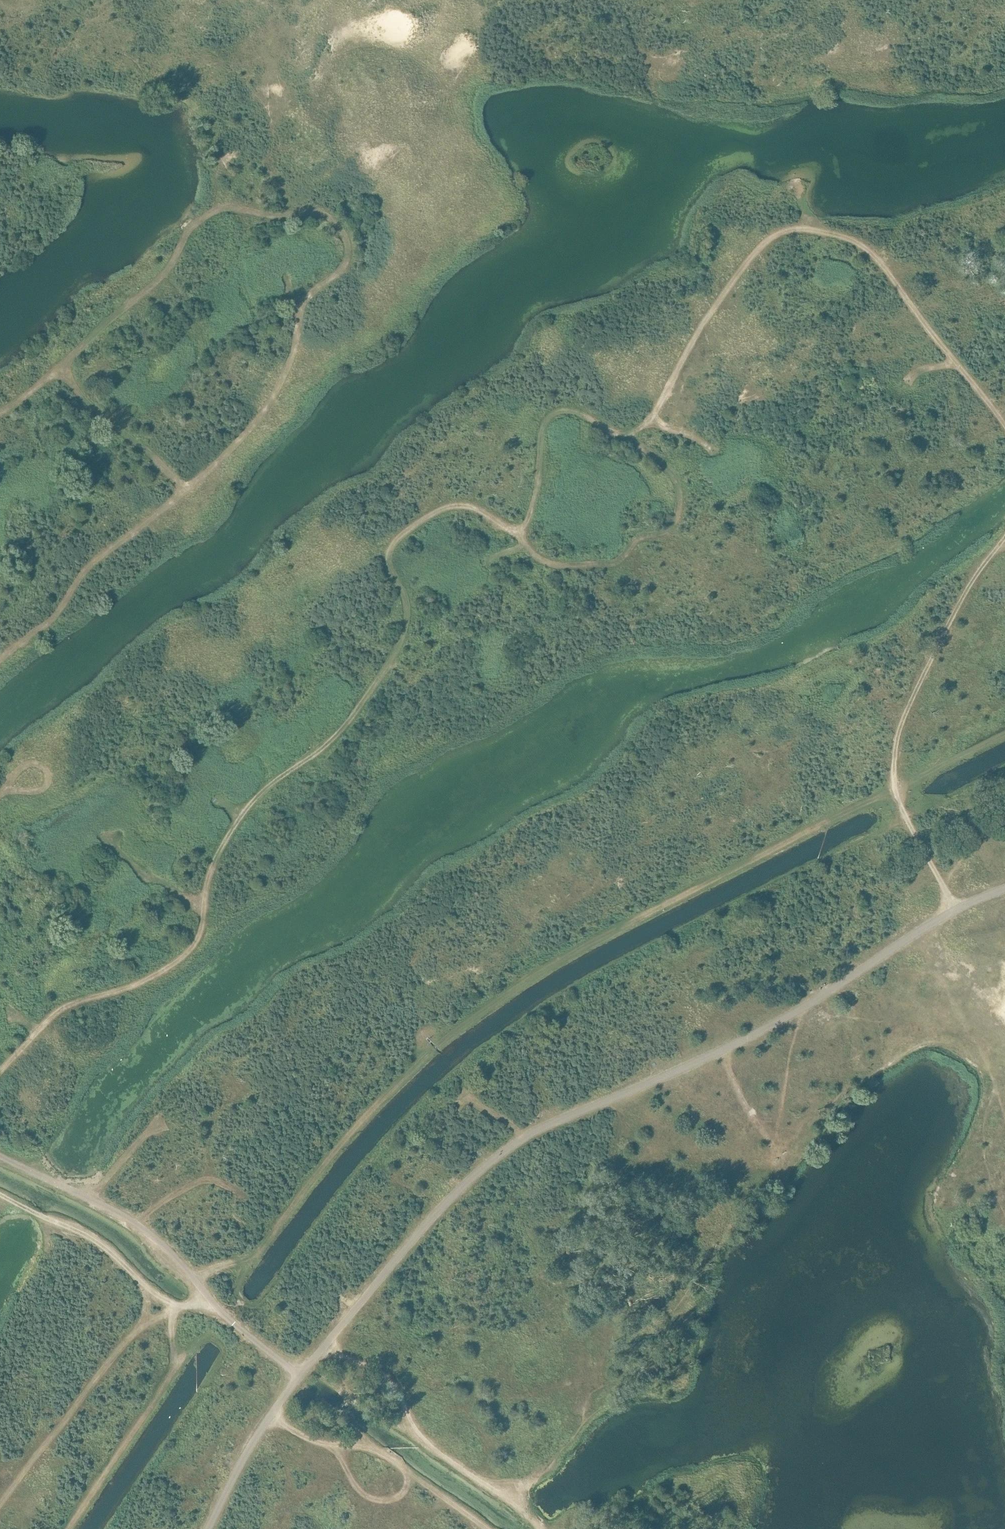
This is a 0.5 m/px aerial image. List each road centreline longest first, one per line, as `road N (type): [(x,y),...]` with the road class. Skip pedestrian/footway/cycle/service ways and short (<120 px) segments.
road 1 (track): [(1004,888),(957,908),(768,1027),(530,1135),(423,1224),(329,1337)]
road 2 (track): [(539,1528),(427,1437),(394,1369),(329,1337)]
road 3 (track): [(208,1528),(329,1337)]
road 4 (track): [(895,784),(1004,730)]

